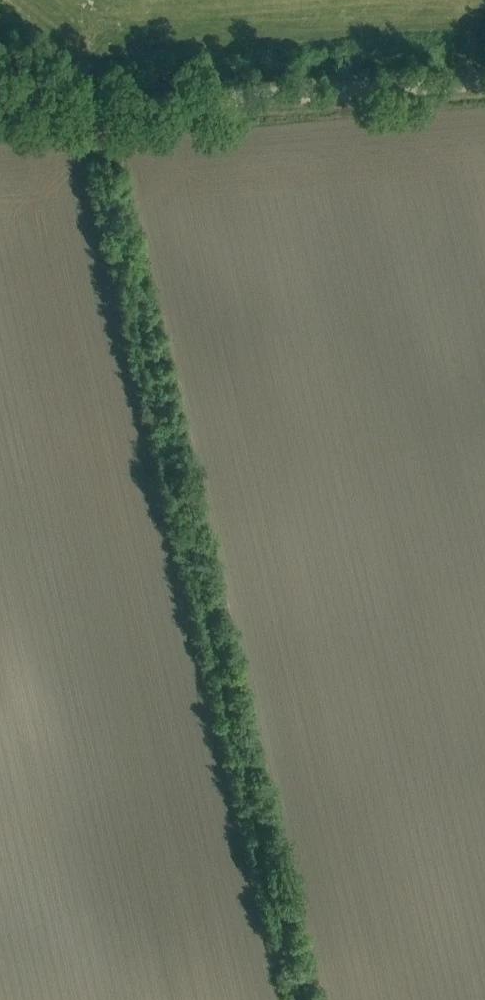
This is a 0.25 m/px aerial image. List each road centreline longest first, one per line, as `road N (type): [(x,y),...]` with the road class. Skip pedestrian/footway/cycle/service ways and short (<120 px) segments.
road 1 (track): [(0,121),(484,81)]

